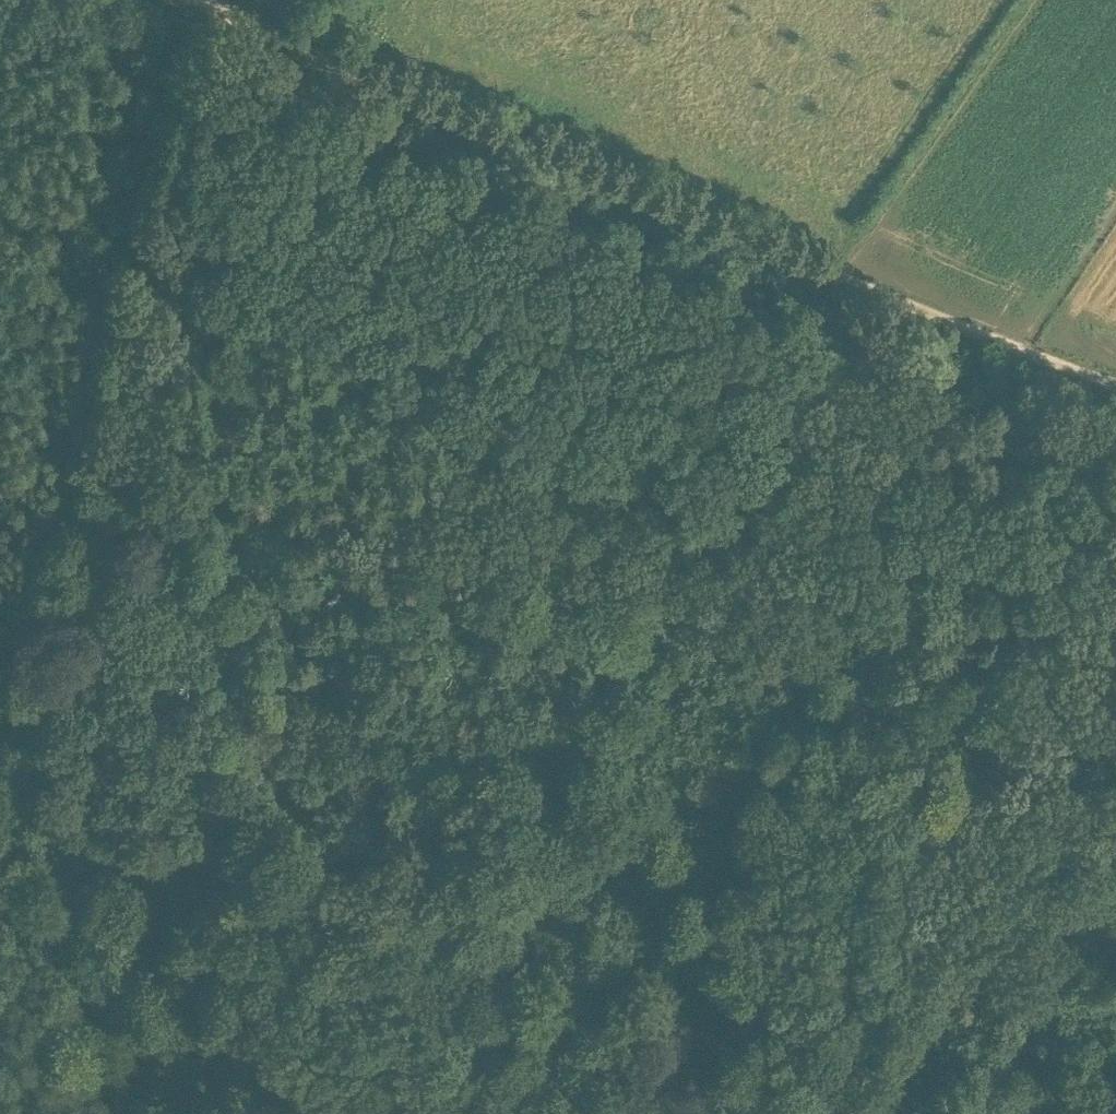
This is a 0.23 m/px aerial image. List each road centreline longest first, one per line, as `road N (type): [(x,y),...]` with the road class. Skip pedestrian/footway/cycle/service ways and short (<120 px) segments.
road 1 (track): [(182,0),(1115,391)]

